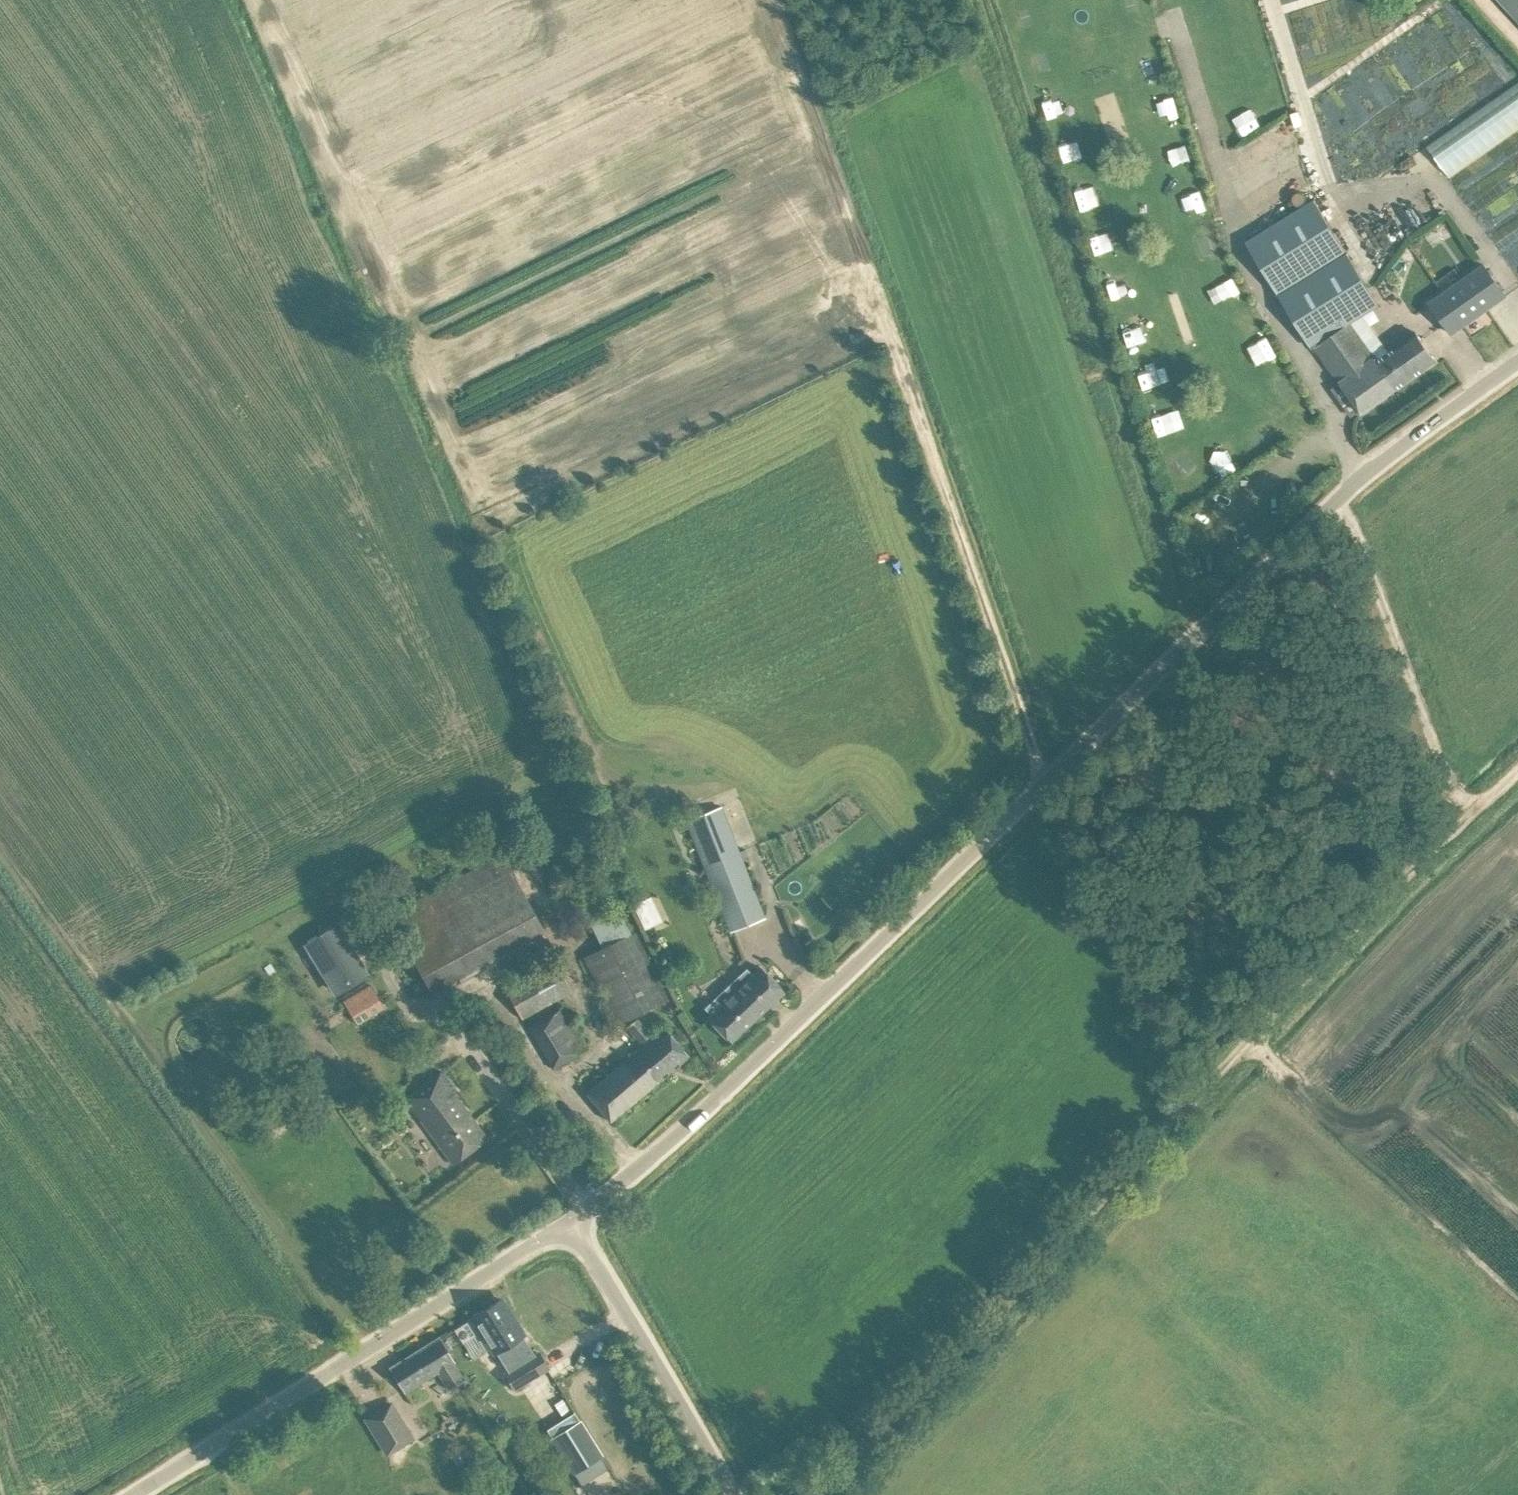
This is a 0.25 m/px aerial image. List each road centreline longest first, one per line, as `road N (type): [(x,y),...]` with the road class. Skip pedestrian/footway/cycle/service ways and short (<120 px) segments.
road 1 (unclassified): [(571,1219),(665,1147),(1339,496),(1517,363)]
road 2 (track): [(1517,769),(1322,965),(971,1341),(811,1494)]
road 3 (track): [(985,44),(1197,636),(1290,925),(1322,965)]
road 4 (track): [(1043,783),(779,0)]
road 5 (unclassified): [(132,1494),(571,1219)]
road 6 (track): [(365,1349),(90,954)]
road 7 (track): [(1476,808),(1454,788),(1339,496)]
road 8 (unclassified): [(734,1494),(571,1219)]

